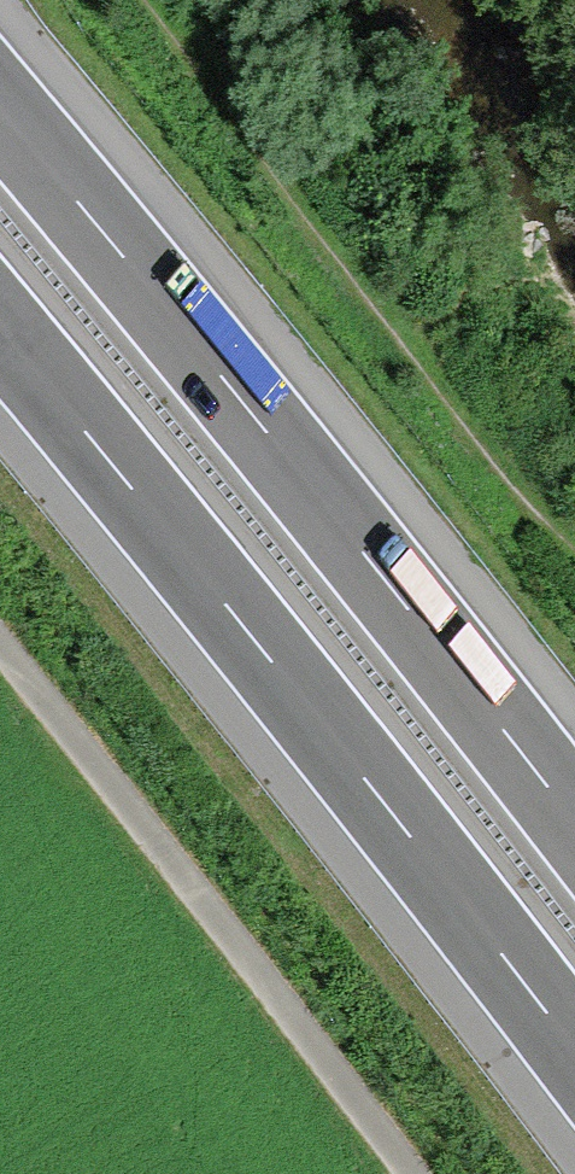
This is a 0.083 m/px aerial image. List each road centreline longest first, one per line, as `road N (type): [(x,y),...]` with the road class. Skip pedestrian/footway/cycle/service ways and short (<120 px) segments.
road 1 (motorway): [(0,335),(574,1058)]
road 2 (motorway): [(574,835),(172,316),(0,118)]
road 3 (track): [(388,1173),(0,667)]

